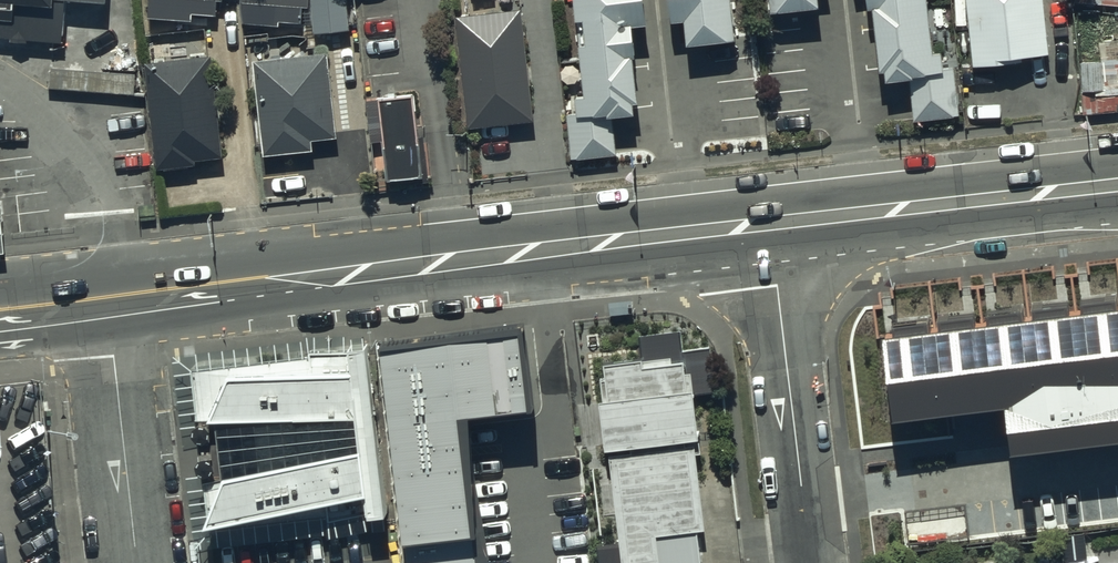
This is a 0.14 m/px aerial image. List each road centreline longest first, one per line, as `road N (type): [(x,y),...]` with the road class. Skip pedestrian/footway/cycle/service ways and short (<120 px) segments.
road 1 (secondary): [(770,224),(109,297)]
road 2 (secondary): [(1117,185),(770,224)]
road 3 (residential): [(811,562),(770,224)]
road 4 (residential): [(139,562),(109,297)]

